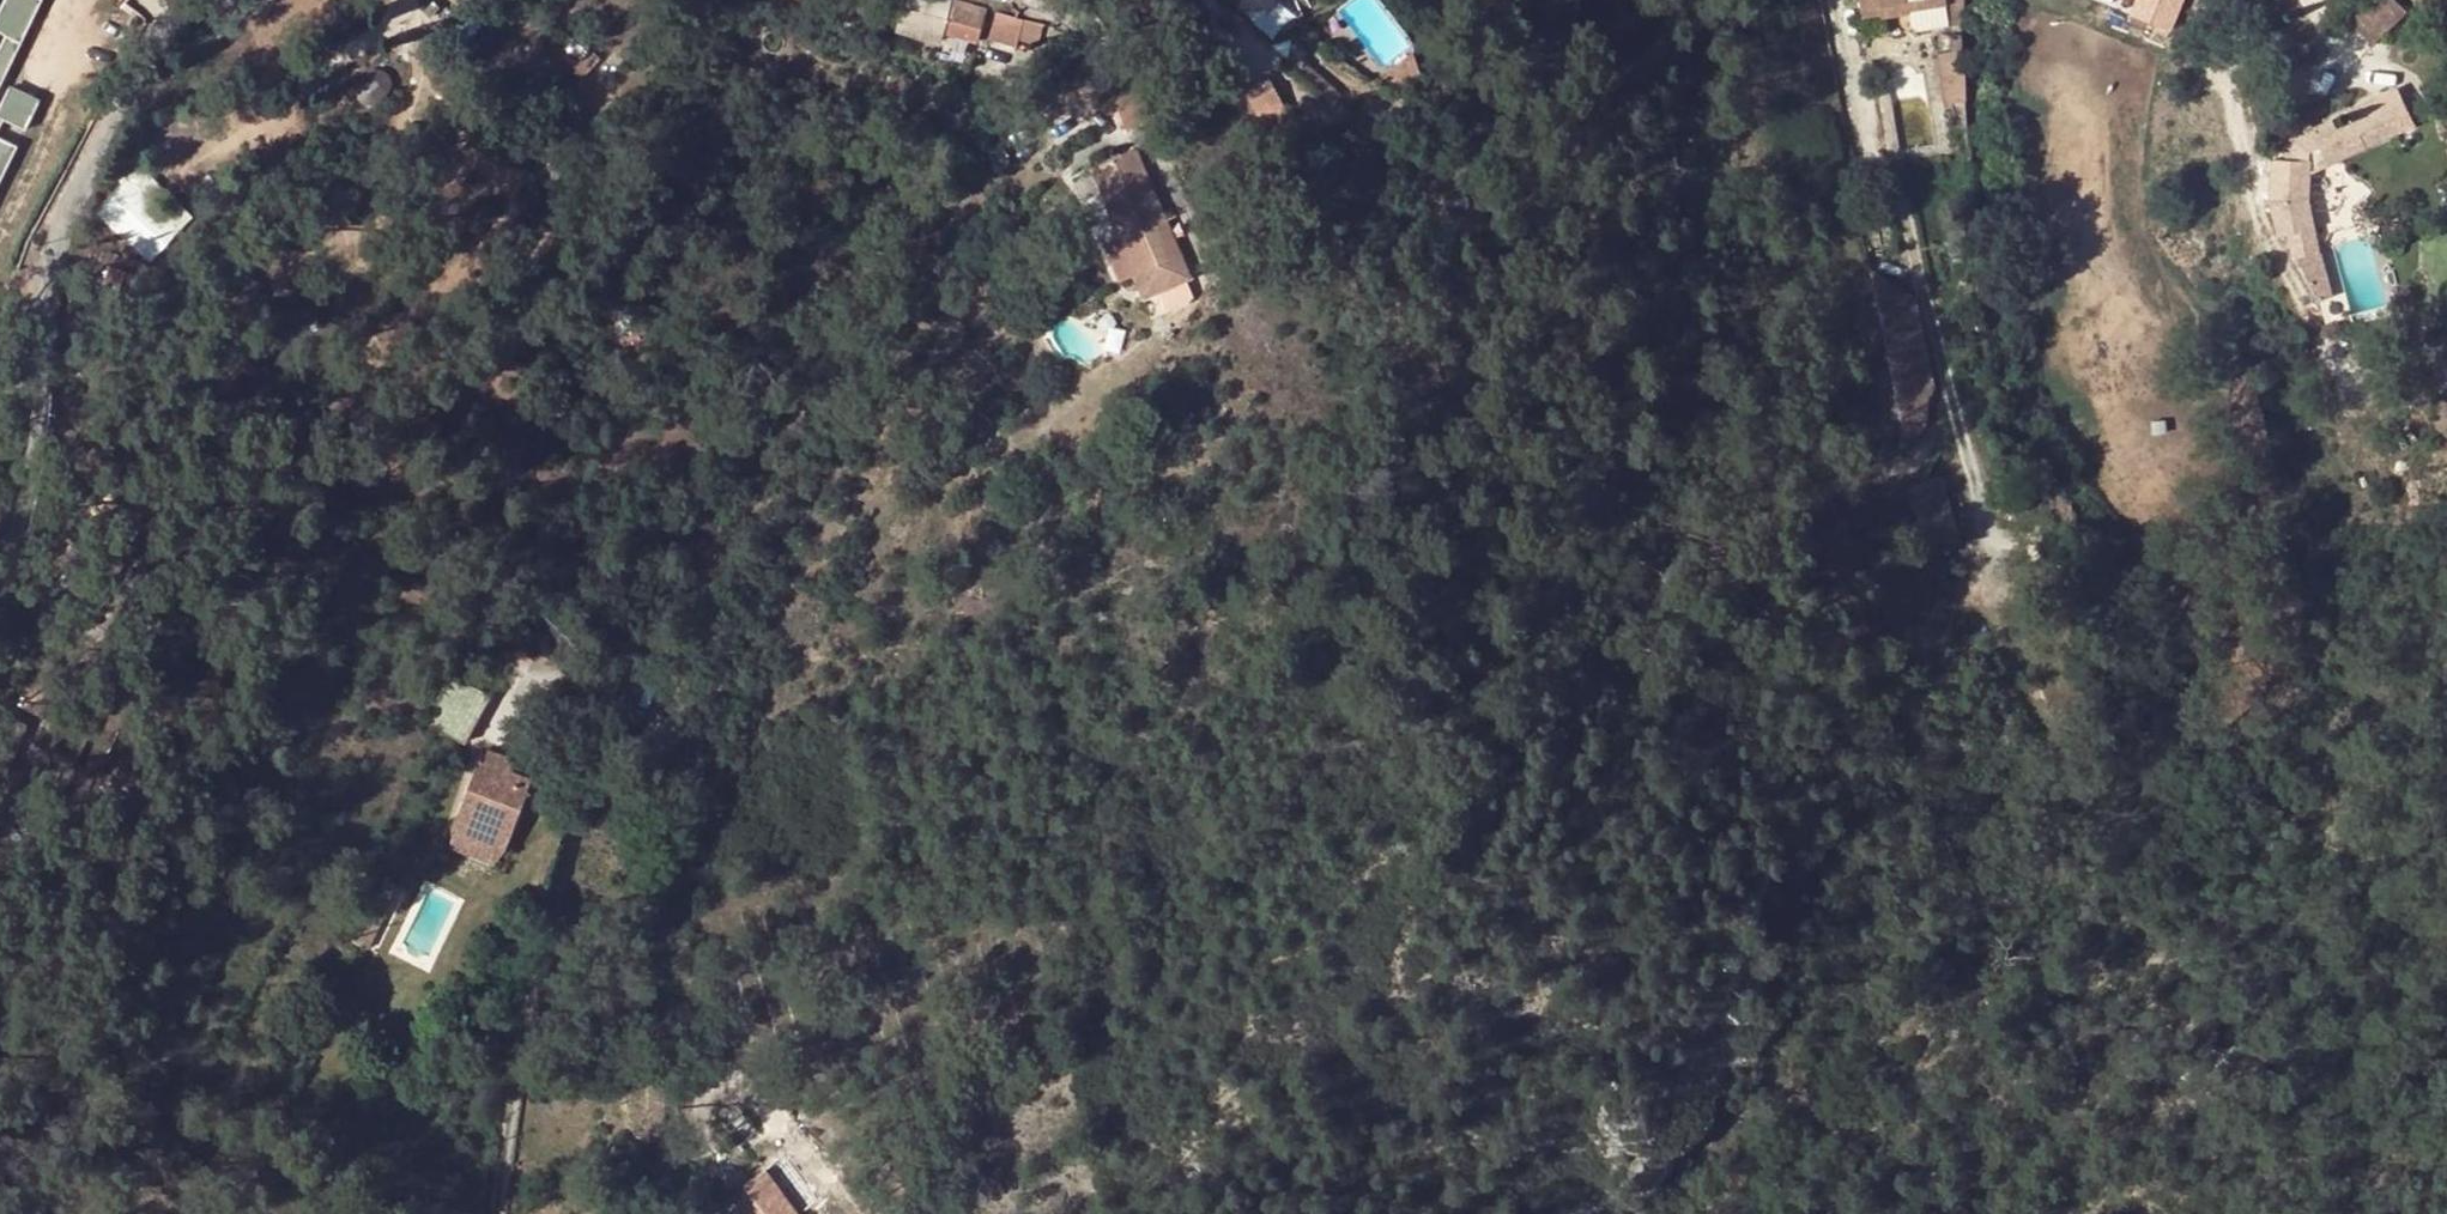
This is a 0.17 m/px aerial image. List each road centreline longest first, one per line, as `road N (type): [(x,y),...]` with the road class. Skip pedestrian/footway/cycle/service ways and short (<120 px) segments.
road 1 (unclassified): [(200,0),(166,33),(77,182),(48,262),(35,473),(0,571)]

